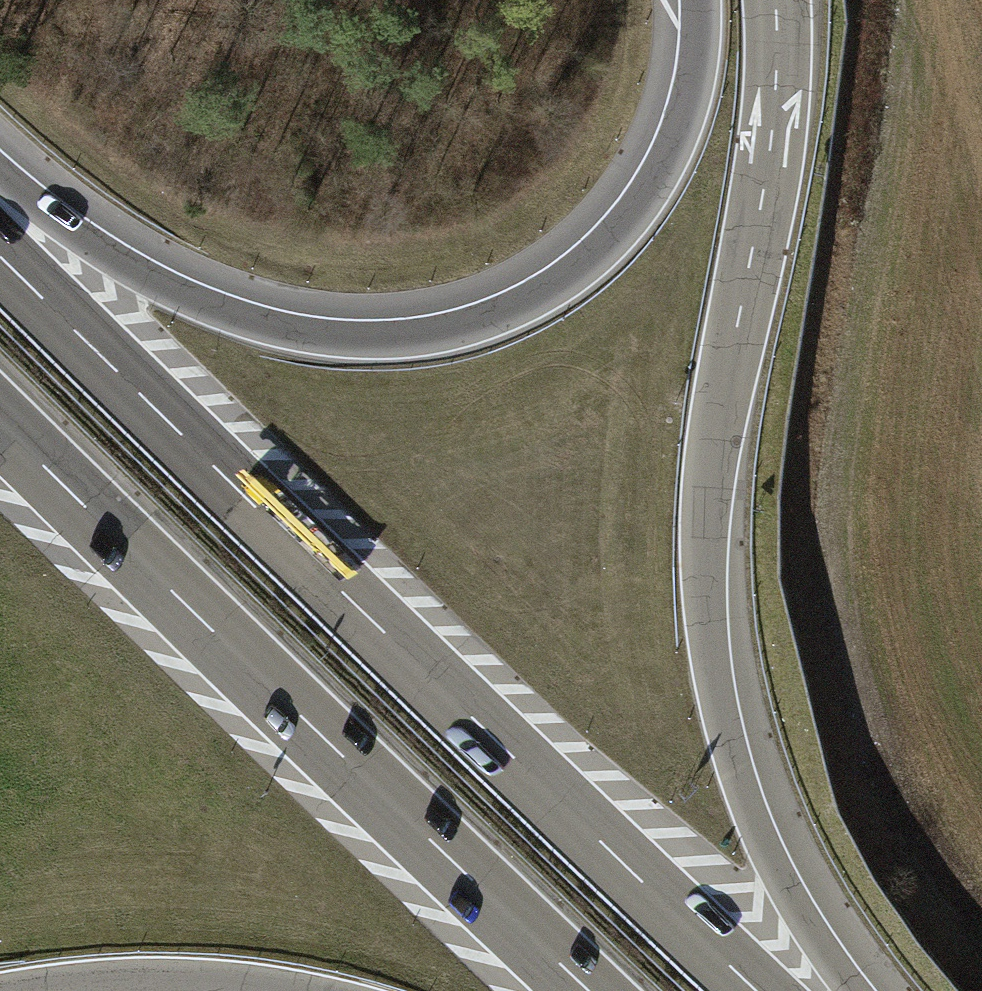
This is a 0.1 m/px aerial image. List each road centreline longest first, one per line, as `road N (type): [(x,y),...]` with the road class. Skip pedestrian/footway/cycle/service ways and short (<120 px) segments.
road 1 (motorway): [(758,990),(0,248)]
road 2 (motorway): [(852,990),(758,823),(729,732),(708,606),(715,443),(775,114),(775,0)]
road 3 (motorway): [(691,0),(676,115),(630,204),(540,287),(444,326),(335,334),(249,316),(109,251),(0,172)]
road 4 (motorway): [(0,424),(587,990)]
road 5 (motorway): [(42,990),(160,983),(269,990)]

